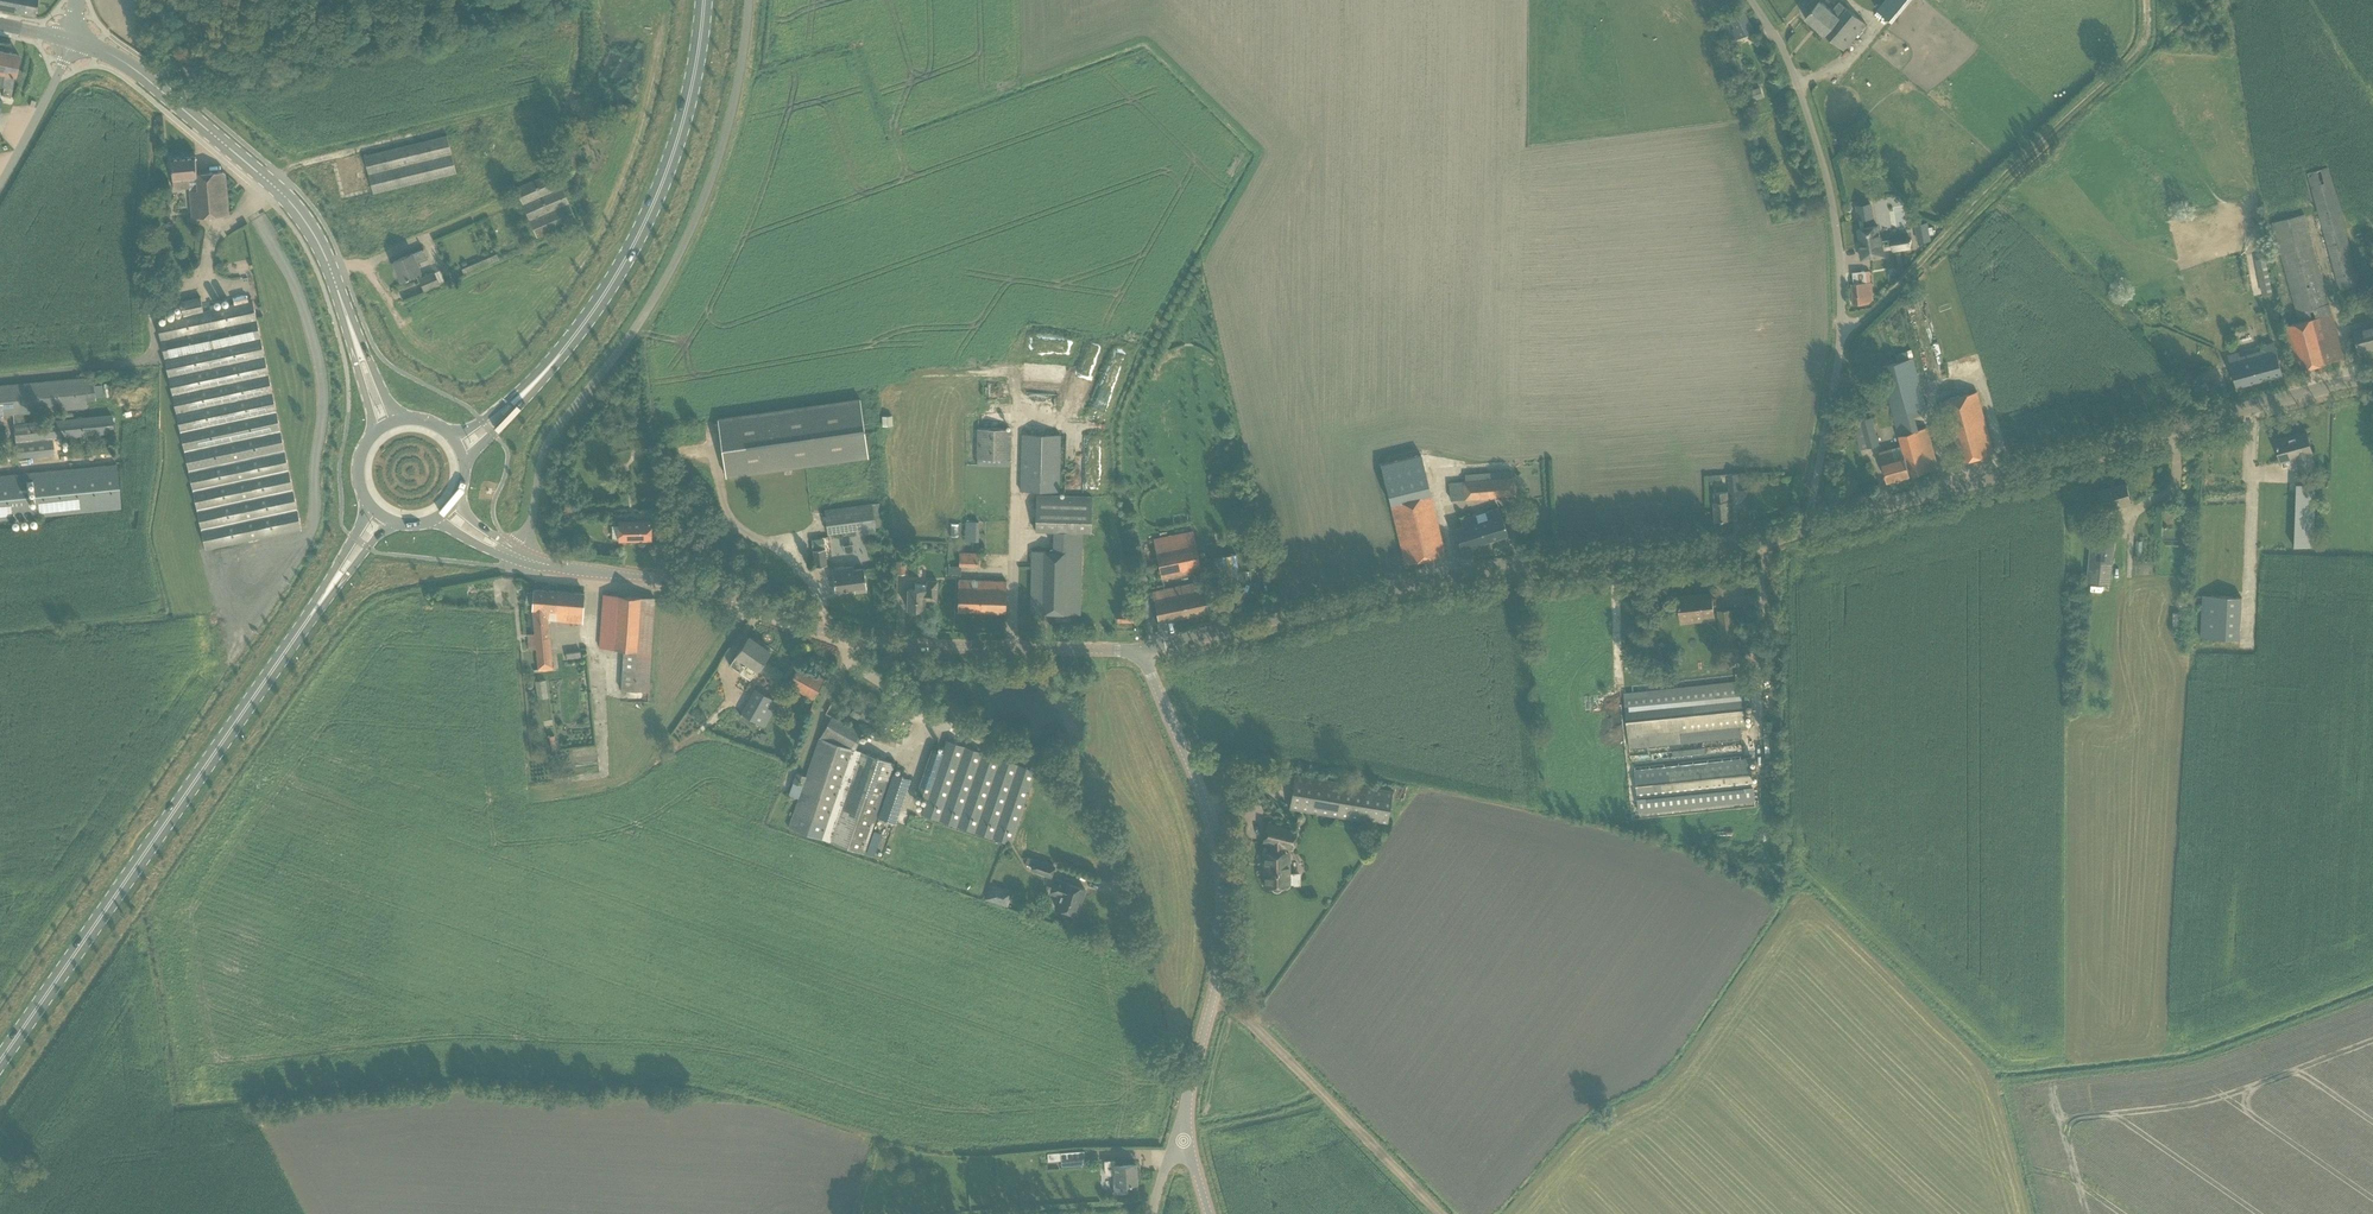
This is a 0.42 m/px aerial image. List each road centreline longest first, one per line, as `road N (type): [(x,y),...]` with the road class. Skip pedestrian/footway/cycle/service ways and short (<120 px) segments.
road 1 (unclassified): [(1142,650),(1445,577),(1746,546),(1811,529)]
road 2 (tertiary): [(1142,650),(872,642),(693,586),(520,557)]
road 3 (unclassified): [(749,0),(731,113),(691,230),(631,334),(548,442),(520,557)]
road 4 (primary): [(0,1060),(333,583)]
road 5 (unclassified): [(2372,379),(1811,529)]
road 6 (unclassified): [(1811,529),(1838,362),(1837,231),(1790,66),(1750,0)]
road 7 (tertiary): [(1183,1140),(1220,957),(1221,877),(1207,806),(1142,650)]
road 8 (track): [(1840,327),(1892,294),(2128,65),(2145,36),(2145,0)]
road 9 (primary): [(527,391),(590,316),(653,204),(688,103),(704,0)]
road 10 (tertiary): [(354,338),(320,245),(286,197),(138,72),(71,40)]
road 11 (track): [(1214,992),(1436,1213)]
road 12 (unclassified): [(0,184),(71,40)]

